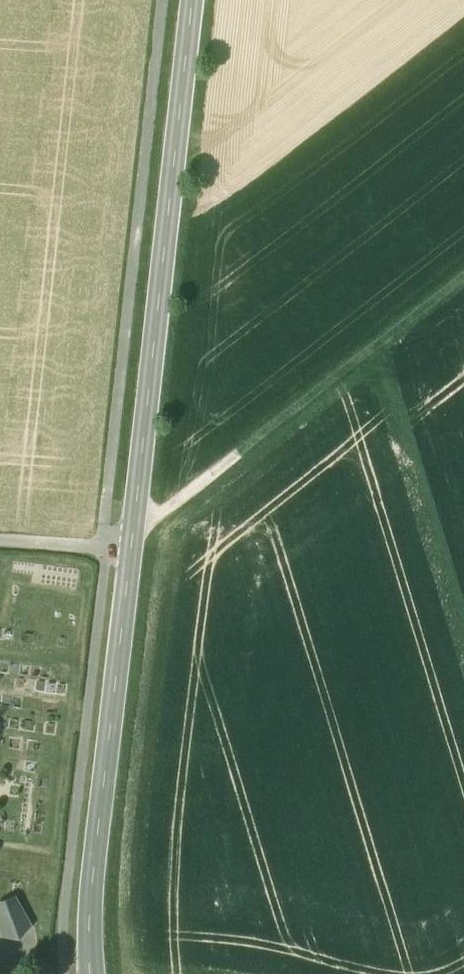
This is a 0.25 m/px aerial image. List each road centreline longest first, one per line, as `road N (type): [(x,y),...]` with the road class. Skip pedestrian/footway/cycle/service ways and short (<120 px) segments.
road 1 (tertiary): [(91,973),(89,893),(191,0)]
road 2 (track): [(62,973),(161,0)]
road 3 (track): [(463,283),(239,456)]
road 4 (track): [(0,542),(129,551)]
road 5 (track): [(133,520),(155,520),(239,456)]

